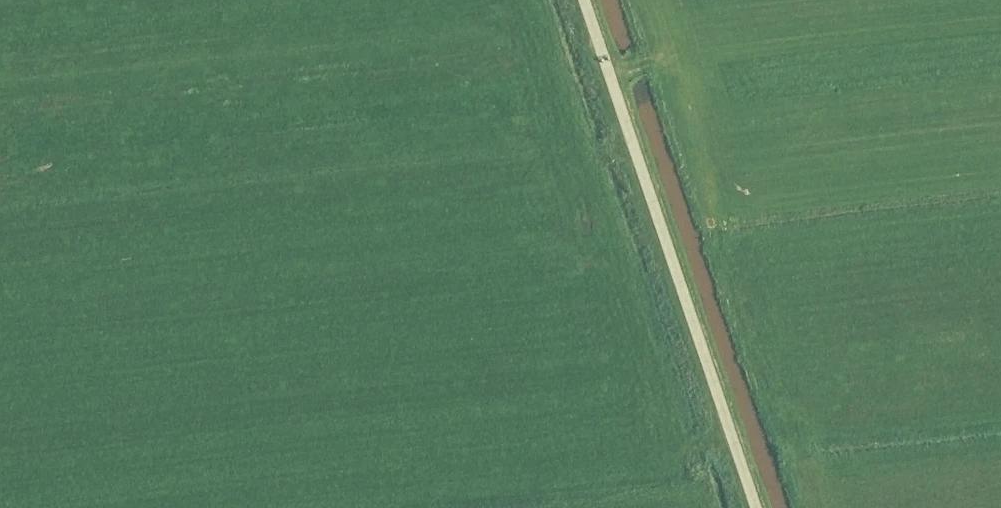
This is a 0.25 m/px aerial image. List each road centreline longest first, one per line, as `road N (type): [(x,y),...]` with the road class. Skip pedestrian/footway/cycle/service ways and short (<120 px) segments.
road 1 (unclassified): [(752,507),(580,0)]

